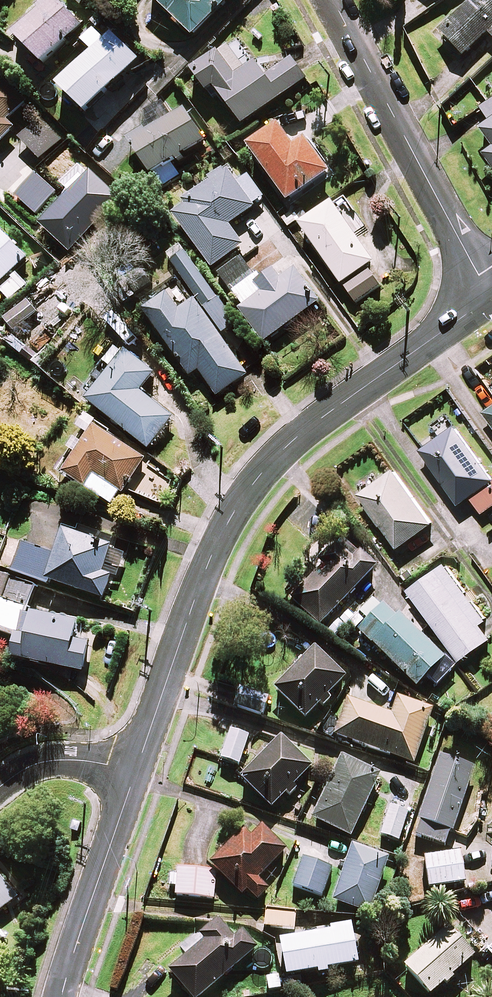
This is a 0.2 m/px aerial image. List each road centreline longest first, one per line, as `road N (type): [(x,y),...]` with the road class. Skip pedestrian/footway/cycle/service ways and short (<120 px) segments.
road 1 (residential): [(132,778),(210,561),(252,484),(307,428),(491,298)]
road 2 (residential): [(491,298),(329,0)]
road 3 (residential): [(61,996),(132,778)]
road 4 (residential): [(0,784),(31,765),(65,760),(132,778)]

